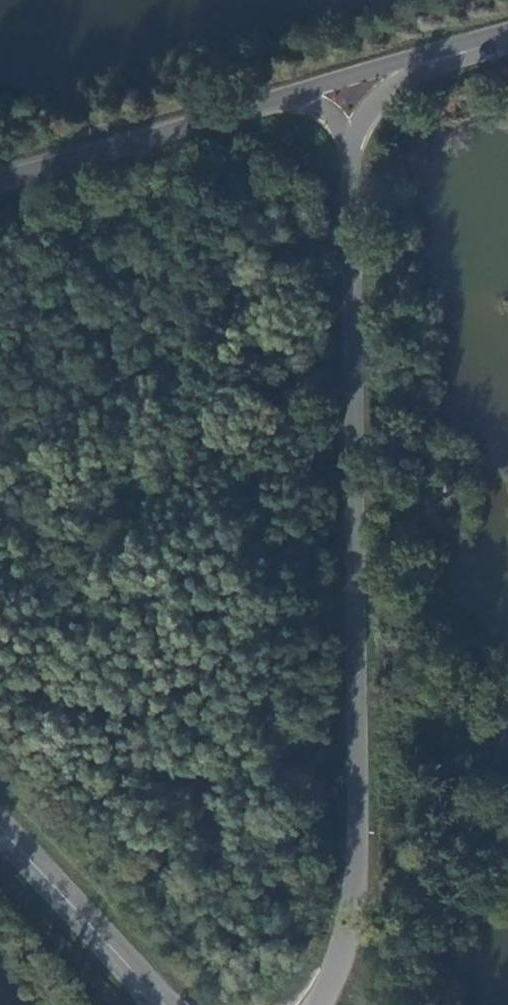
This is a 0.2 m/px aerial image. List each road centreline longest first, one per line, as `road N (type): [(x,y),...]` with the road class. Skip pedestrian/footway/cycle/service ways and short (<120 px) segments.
road 1 (secondary): [(315,1004),(339,973),(354,917),(359,844),(349,156)]
road 2 (secondary): [(298,96),(0,179)]
road 3 (secondary): [(168,1004),(0,824)]

